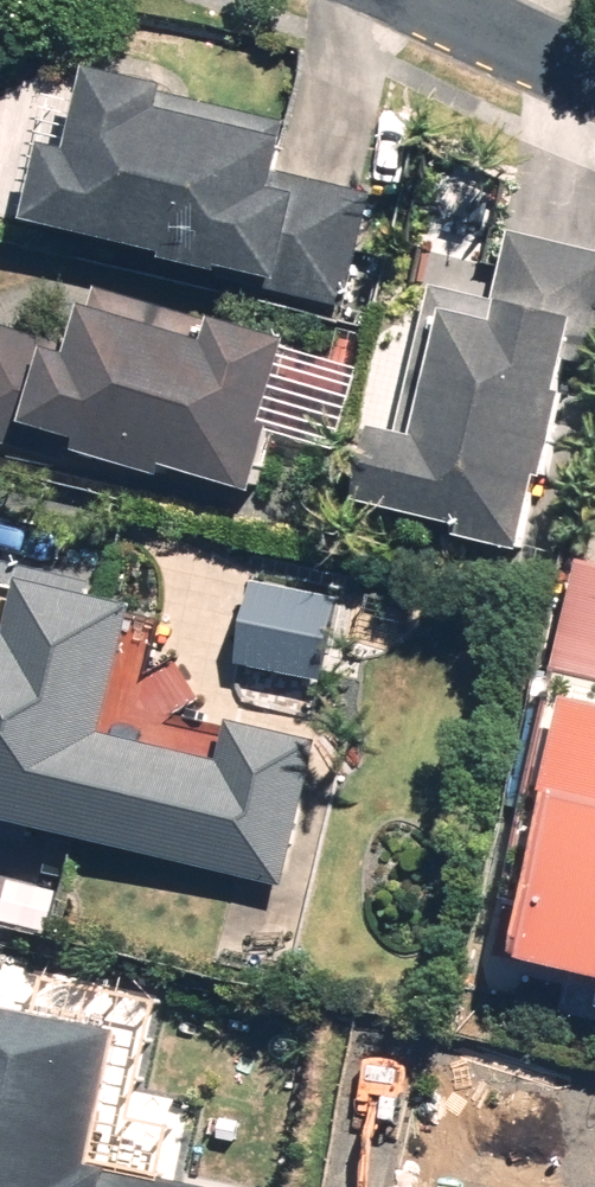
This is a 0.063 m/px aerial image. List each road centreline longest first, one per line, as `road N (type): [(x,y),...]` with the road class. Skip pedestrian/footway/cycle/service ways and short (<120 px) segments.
road 1 (residential): [(412,0),(594,81)]

